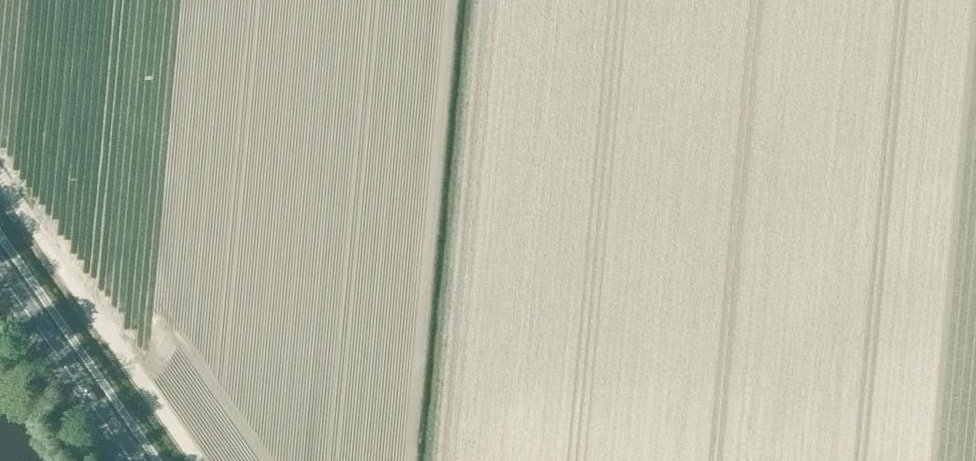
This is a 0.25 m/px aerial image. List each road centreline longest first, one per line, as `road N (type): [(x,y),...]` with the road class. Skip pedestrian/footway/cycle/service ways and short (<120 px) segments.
road 1 (primary): [(133,460),(0,270)]

